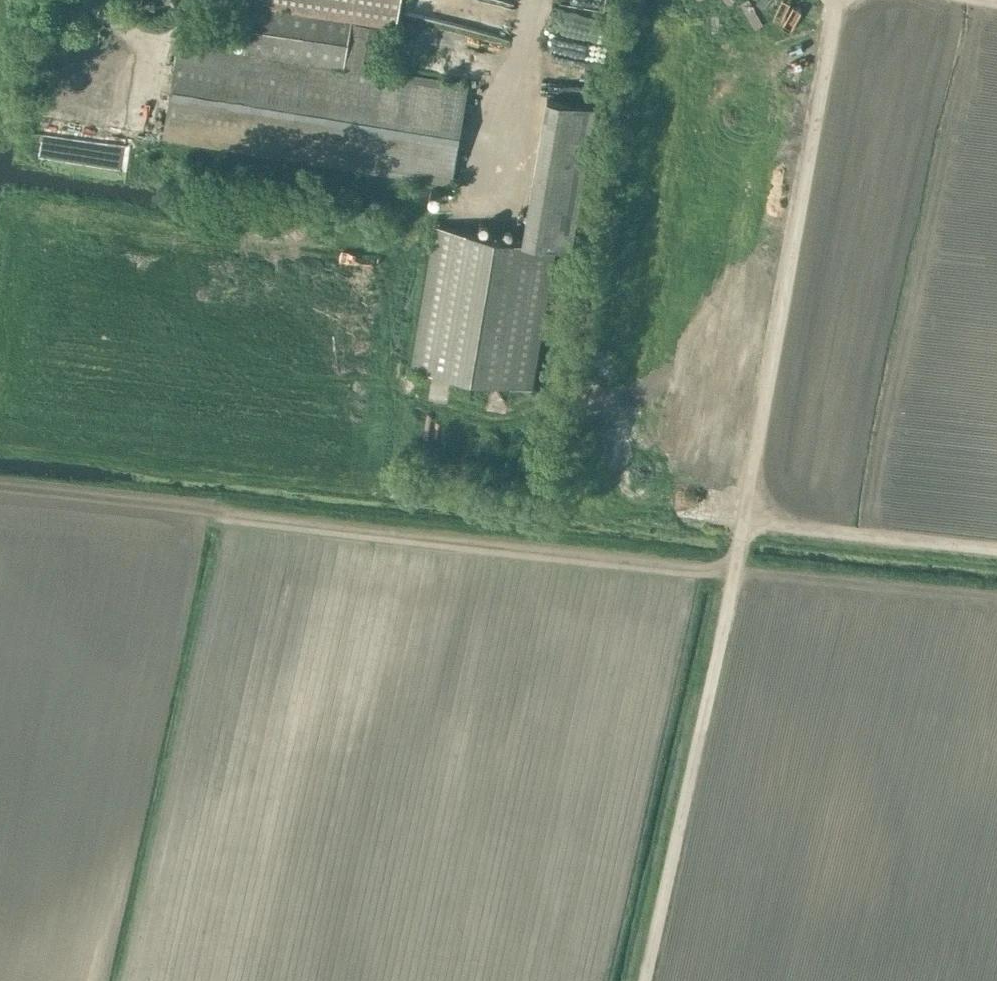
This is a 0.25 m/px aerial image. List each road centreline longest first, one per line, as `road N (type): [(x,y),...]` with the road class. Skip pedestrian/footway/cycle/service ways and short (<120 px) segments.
road 1 (track): [(644,980),(746,525),(996,552)]
road 2 (track): [(746,525),(838,0)]

